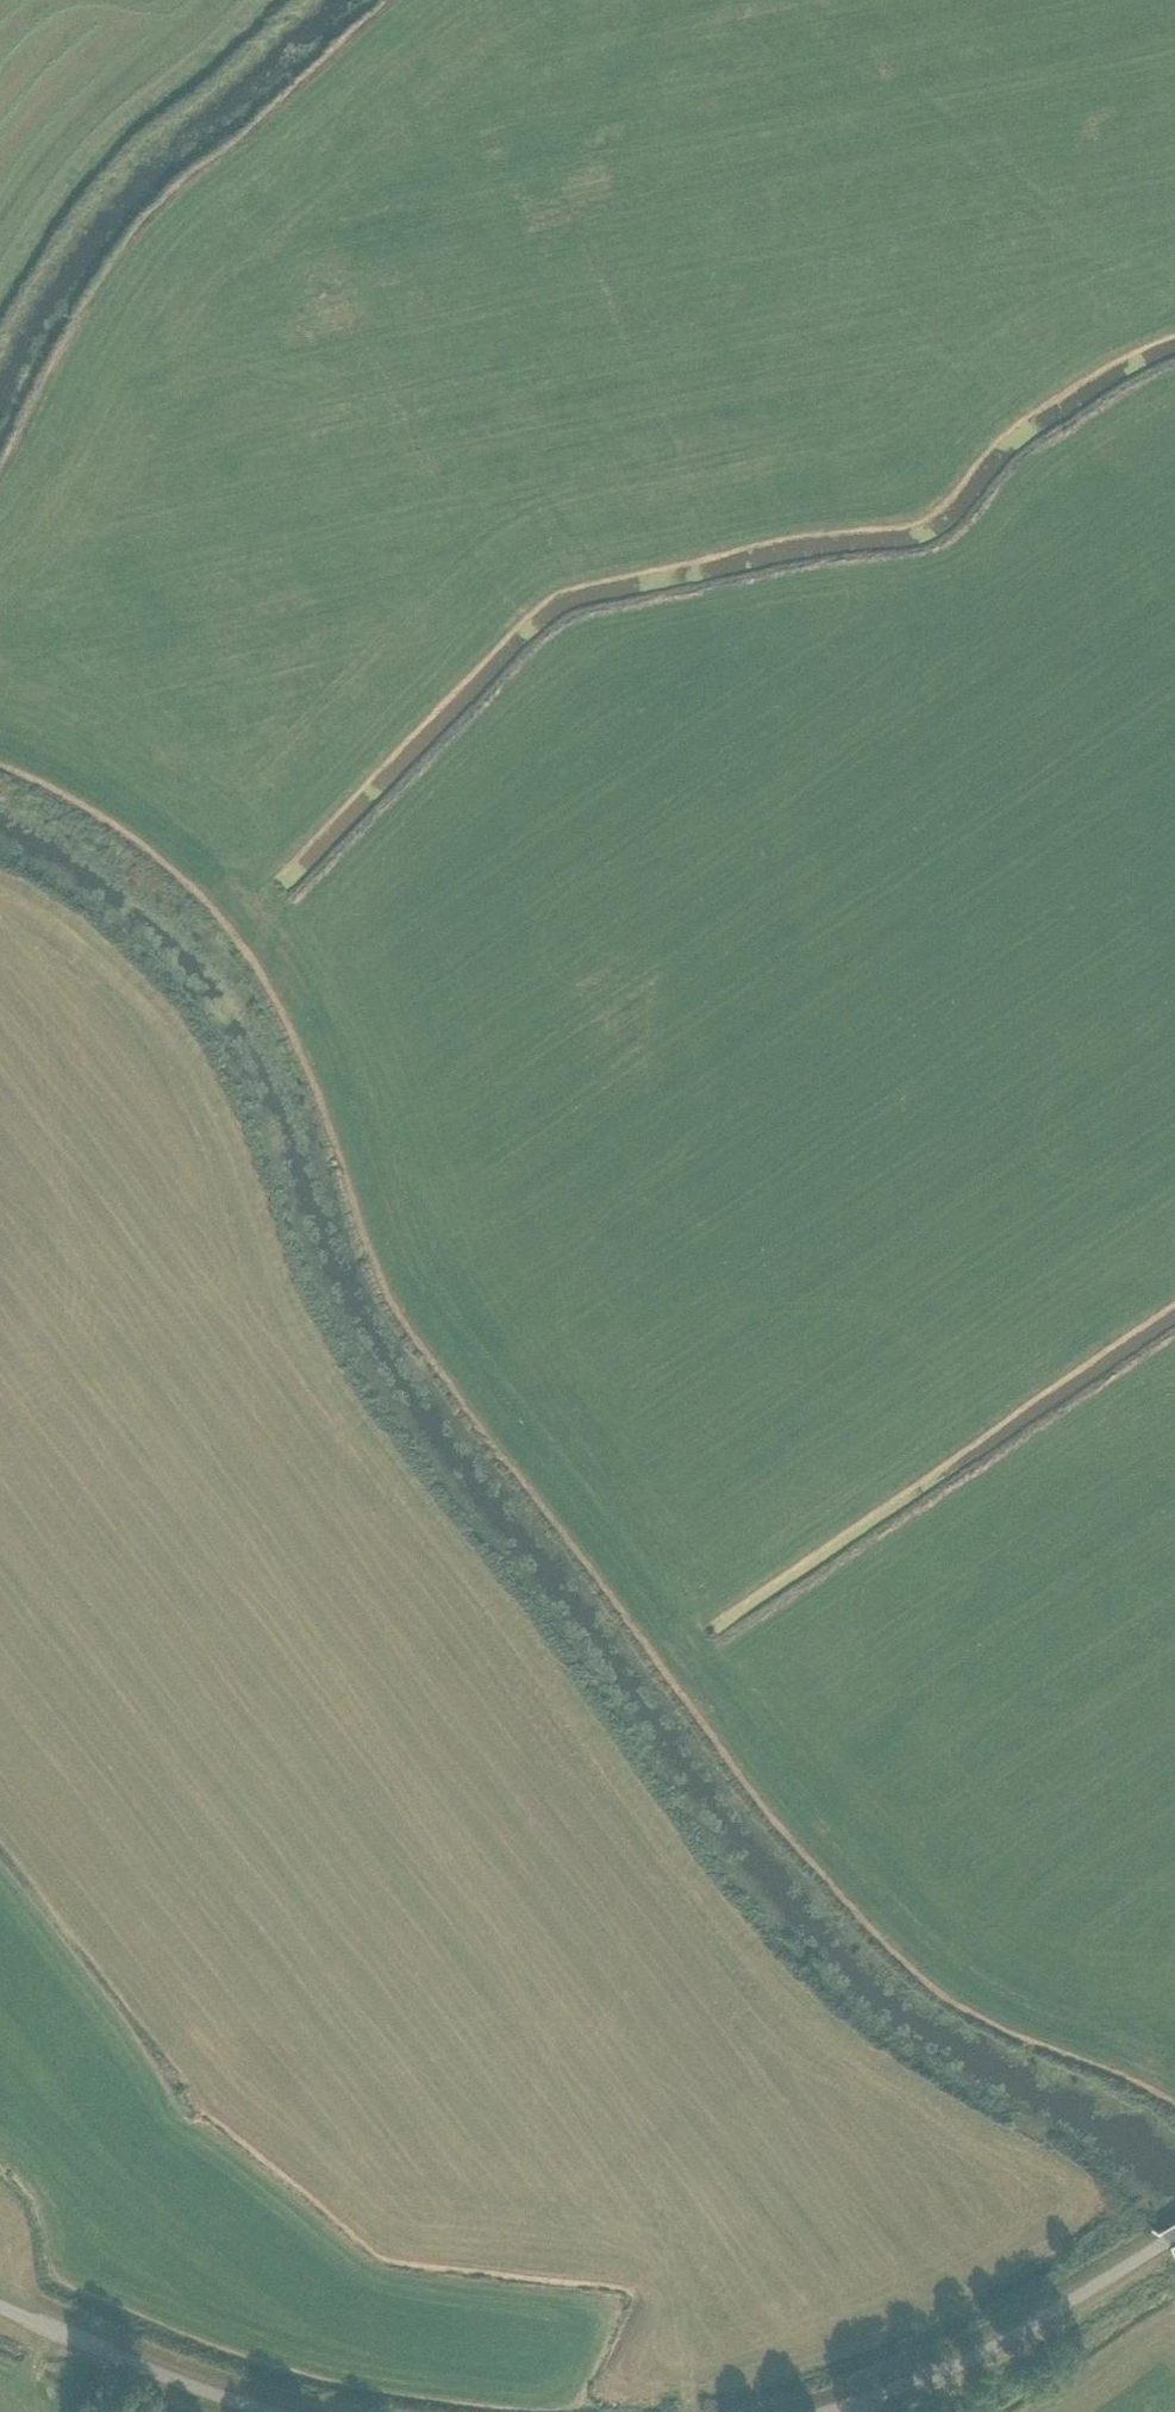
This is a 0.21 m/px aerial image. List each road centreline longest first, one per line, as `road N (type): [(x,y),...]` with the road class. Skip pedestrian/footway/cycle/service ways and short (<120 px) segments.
road 1 (tertiary): [(851,2411),(1016,2336),(1174,2237)]
road 2 (tertiary): [(0,2307),(269,2411)]

